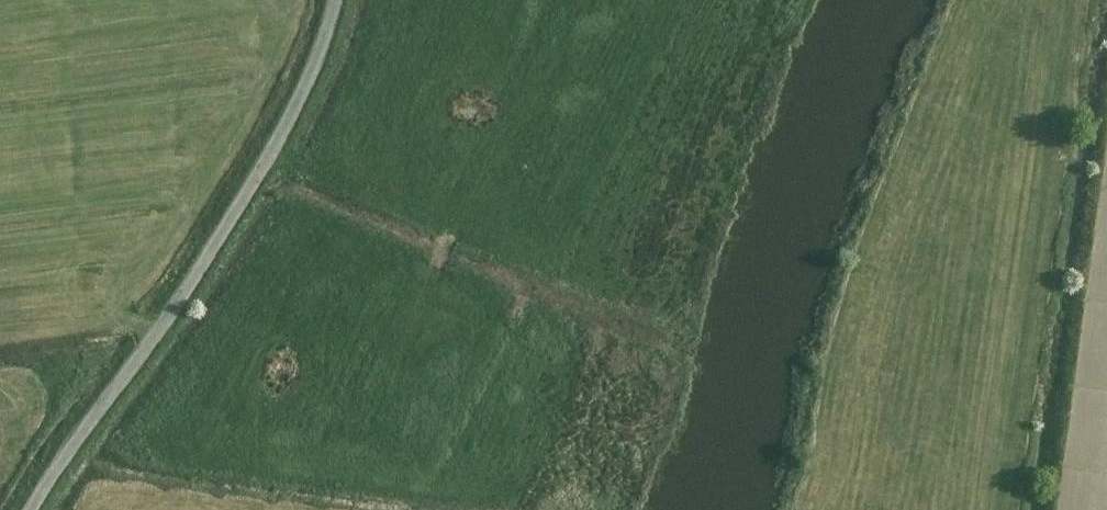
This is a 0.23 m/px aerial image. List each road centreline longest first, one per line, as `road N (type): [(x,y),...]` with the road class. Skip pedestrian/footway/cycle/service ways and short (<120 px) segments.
road 1 (unclassified): [(340,0),(334,34),(259,189),(44,509)]

